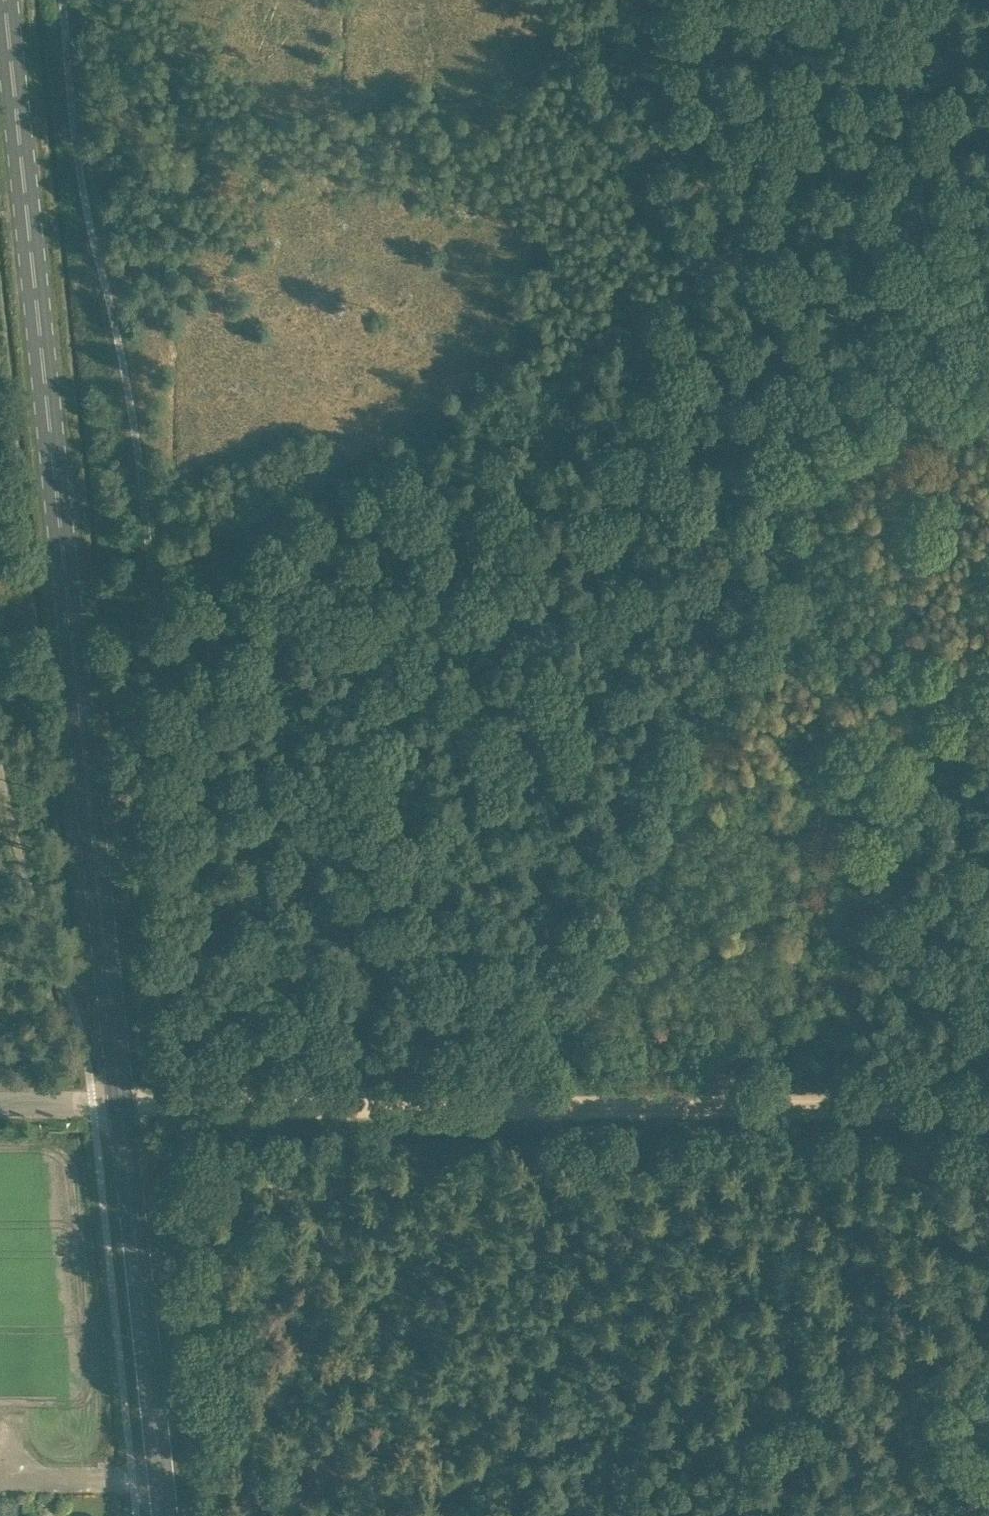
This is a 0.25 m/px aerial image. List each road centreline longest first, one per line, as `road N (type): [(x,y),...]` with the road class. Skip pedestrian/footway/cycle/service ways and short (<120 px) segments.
road 1 (primary): [(128,1105),(5,0)]
road 2 (track): [(174,1106),(988,1107)]
road 3 (primary): [(170,1515),(128,1105)]
road 4 (unclassified): [(0,1105),(128,1105)]

